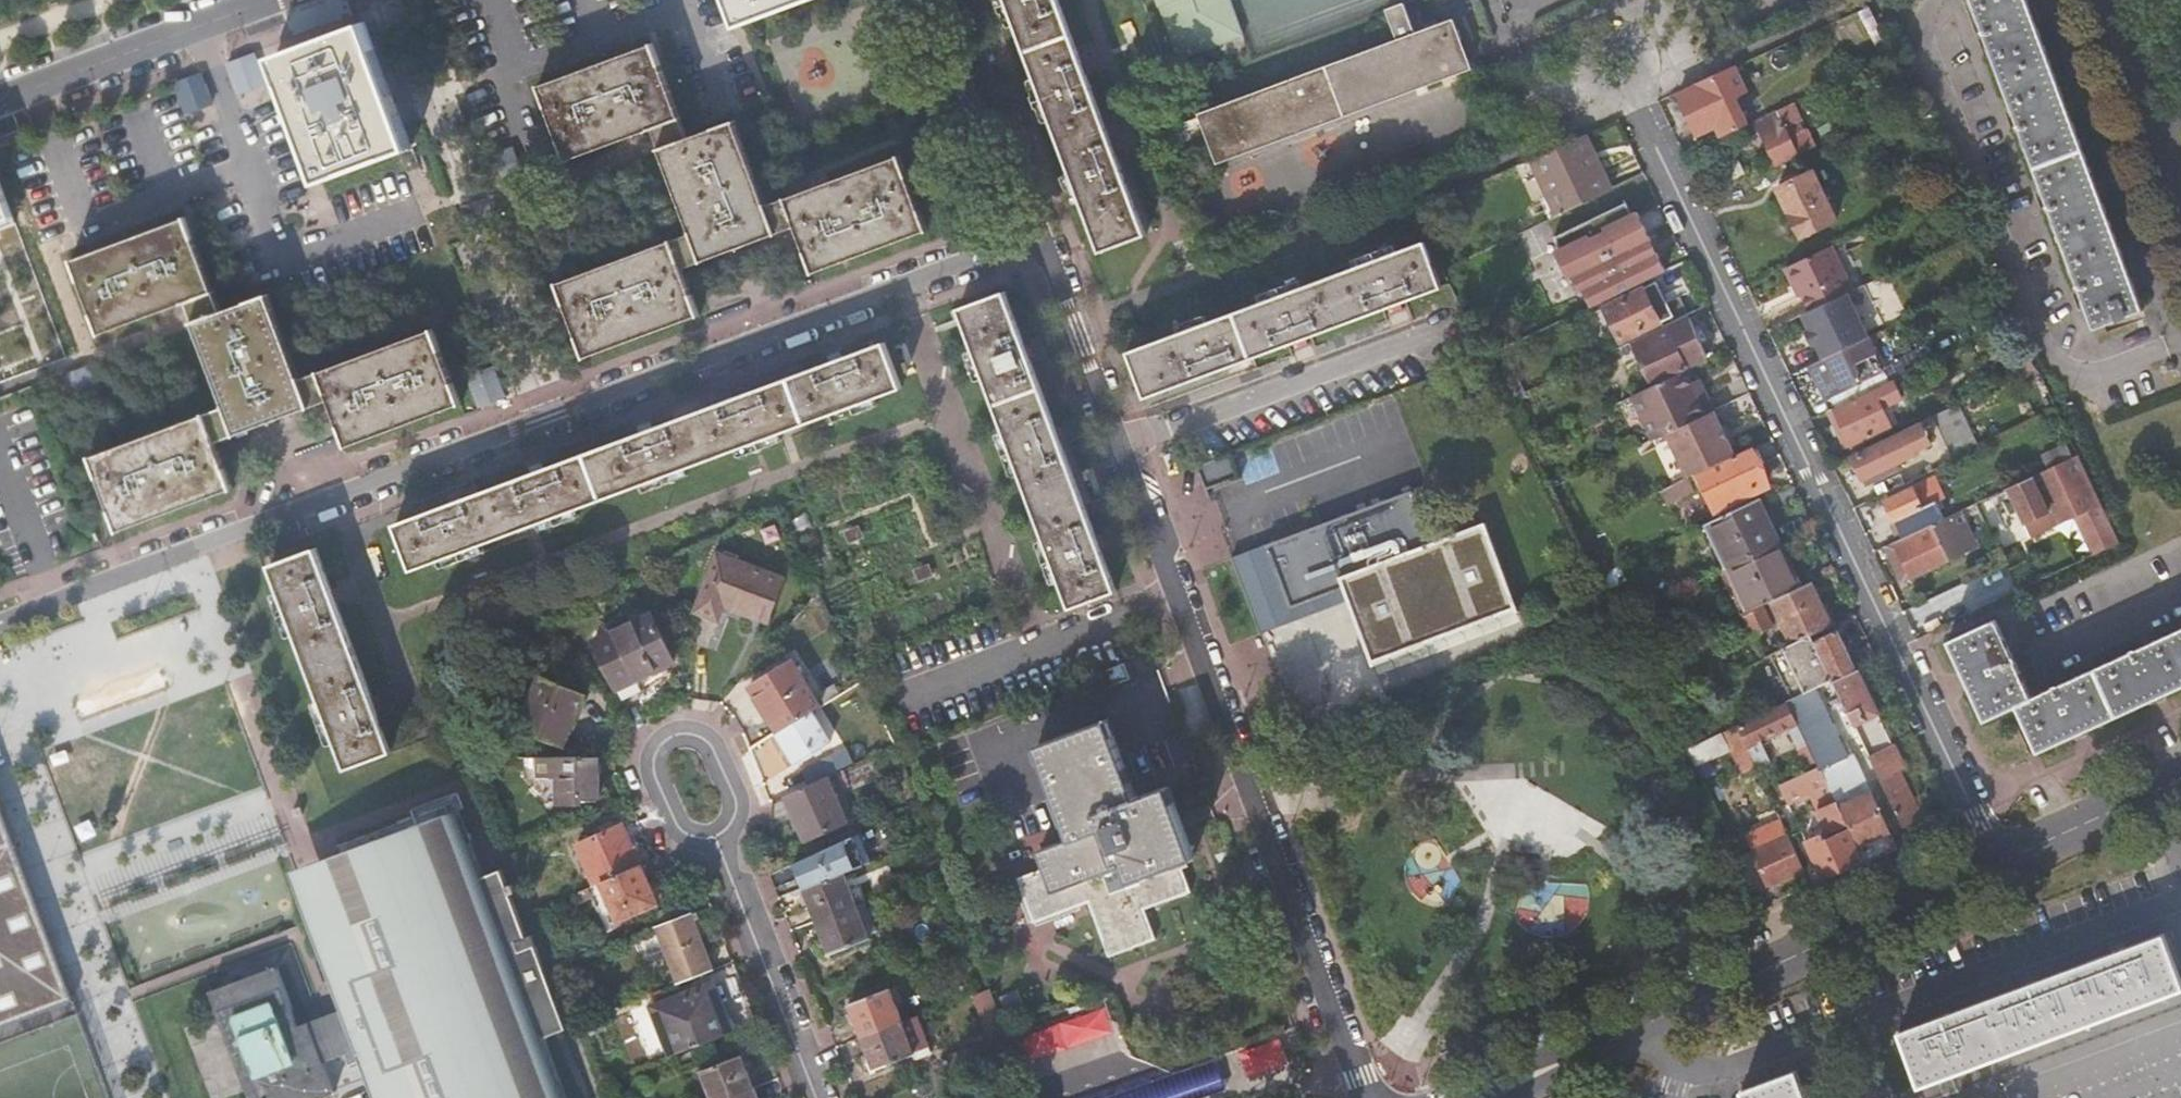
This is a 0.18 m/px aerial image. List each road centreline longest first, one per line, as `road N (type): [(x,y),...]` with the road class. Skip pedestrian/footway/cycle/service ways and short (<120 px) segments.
road 1 (residential): [(0,623),(1037,225)]
road 2 (residential): [(1372,1097),(1165,595),(1037,225)]
road 3 (residential): [(1627,92),(1851,568),(2003,859)]
road 4 (tertiary): [(1451,1097),(2003,859)]
road 5 (residential): [(276,0),(0,103)]
road 6 (residential): [(815,1097),(716,839)]
road 7 (residential): [(1037,225),(955,0)]
road 8 (tertiary): [(2003,859),(2180,779)]
road 9 (residential): [(2114,0),(2180,182)]
road 10 (residential): [(697,734),(674,735),(654,752),(652,767),(685,835),(716,839)]
road 11 (residential): [(716,839),(737,814),(735,798),(712,748),(697,734)]

